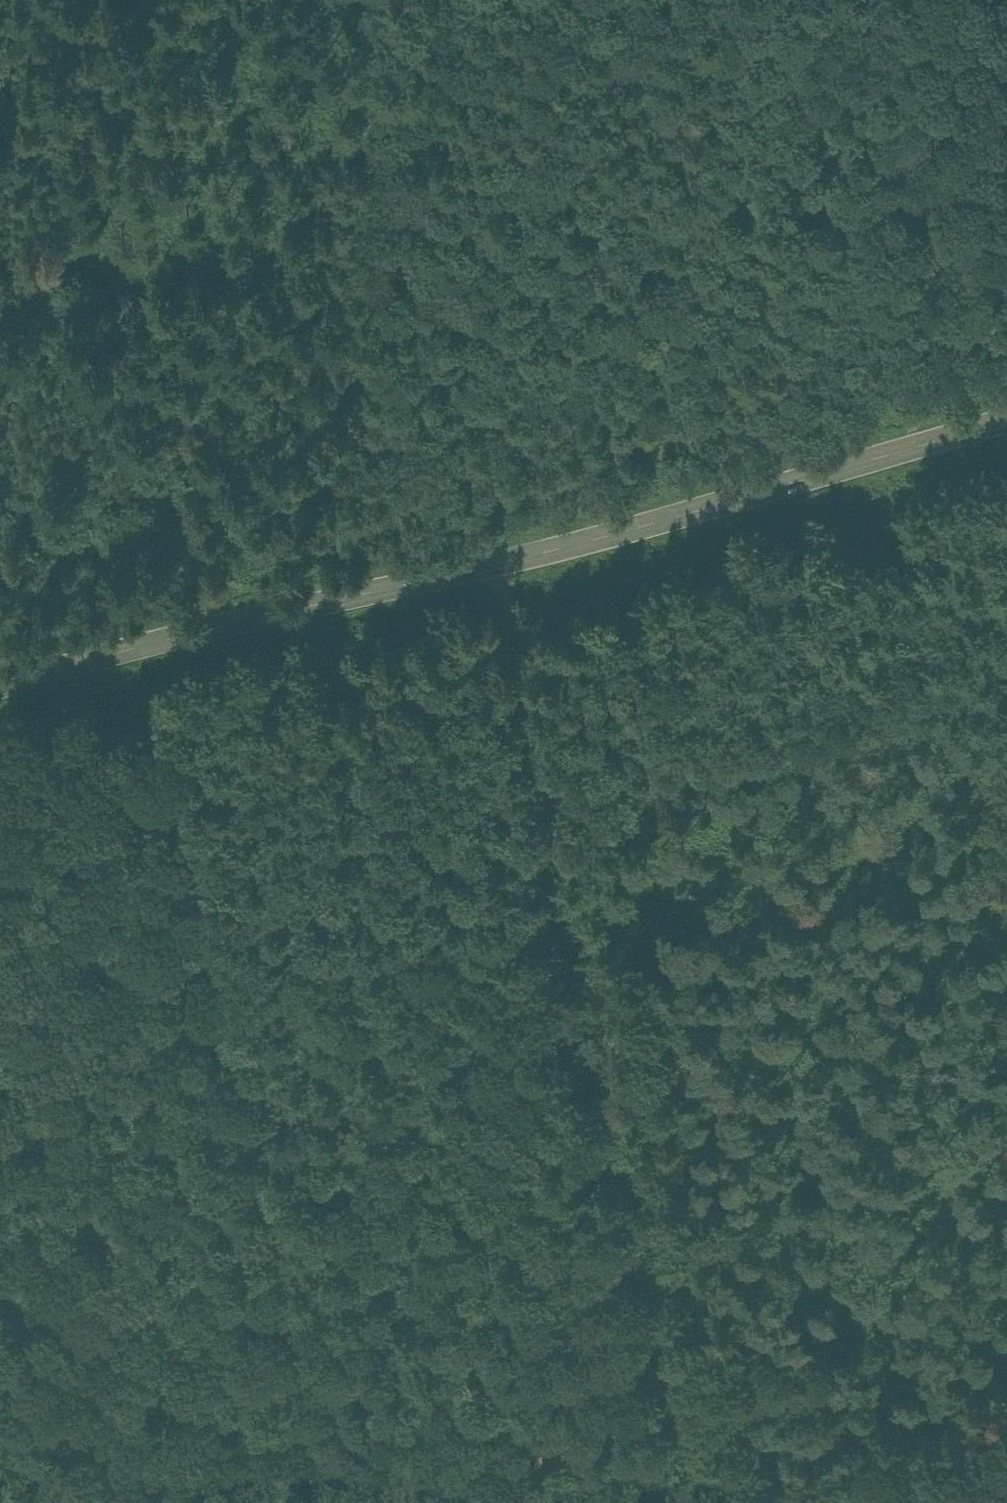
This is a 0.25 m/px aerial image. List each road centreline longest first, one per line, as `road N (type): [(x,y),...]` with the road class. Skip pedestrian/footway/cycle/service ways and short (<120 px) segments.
road 1 (secondary): [(1006,423),(700,513),(151,643),(0,688)]
road 2 (track): [(492,564),(620,1241),(683,1502)]

